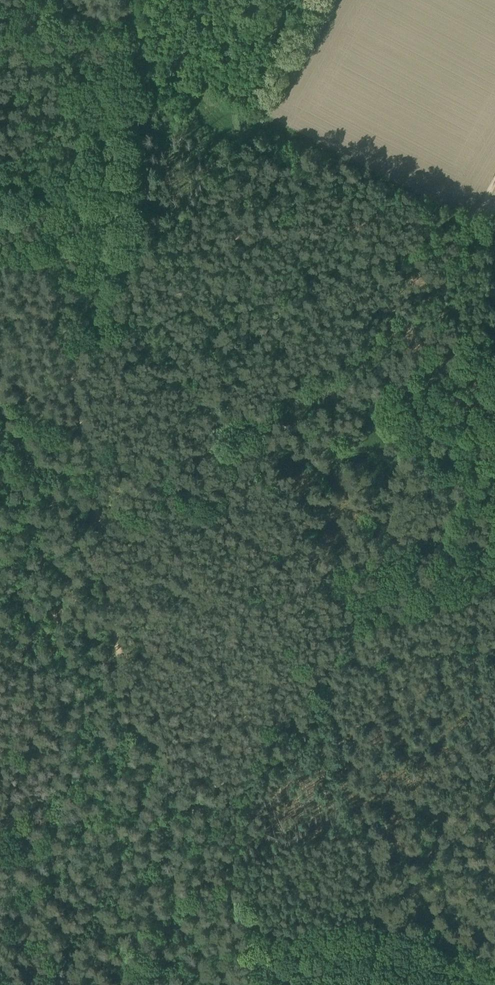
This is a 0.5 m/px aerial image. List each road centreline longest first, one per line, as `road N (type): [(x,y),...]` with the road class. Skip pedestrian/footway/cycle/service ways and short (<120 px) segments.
road 1 (track): [(476,216),(52,256)]
road 2 (track): [(83,432),(132,717),(236,789)]
road 3 (track): [(136,12),(137,247)]
road 4 (track): [(236,789),(230,857),(250,984)]
road 5 (track): [(211,508),(255,432),(264,430),(312,462),(345,459)]
road 6 (track): [(52,256),(83,432)]
road 7 (track): [(345,658),(315,669),(236,789)]
road 8 (track): [(494,640),(345,658)]
road 9 (track): [(211,508),(83,432)]

